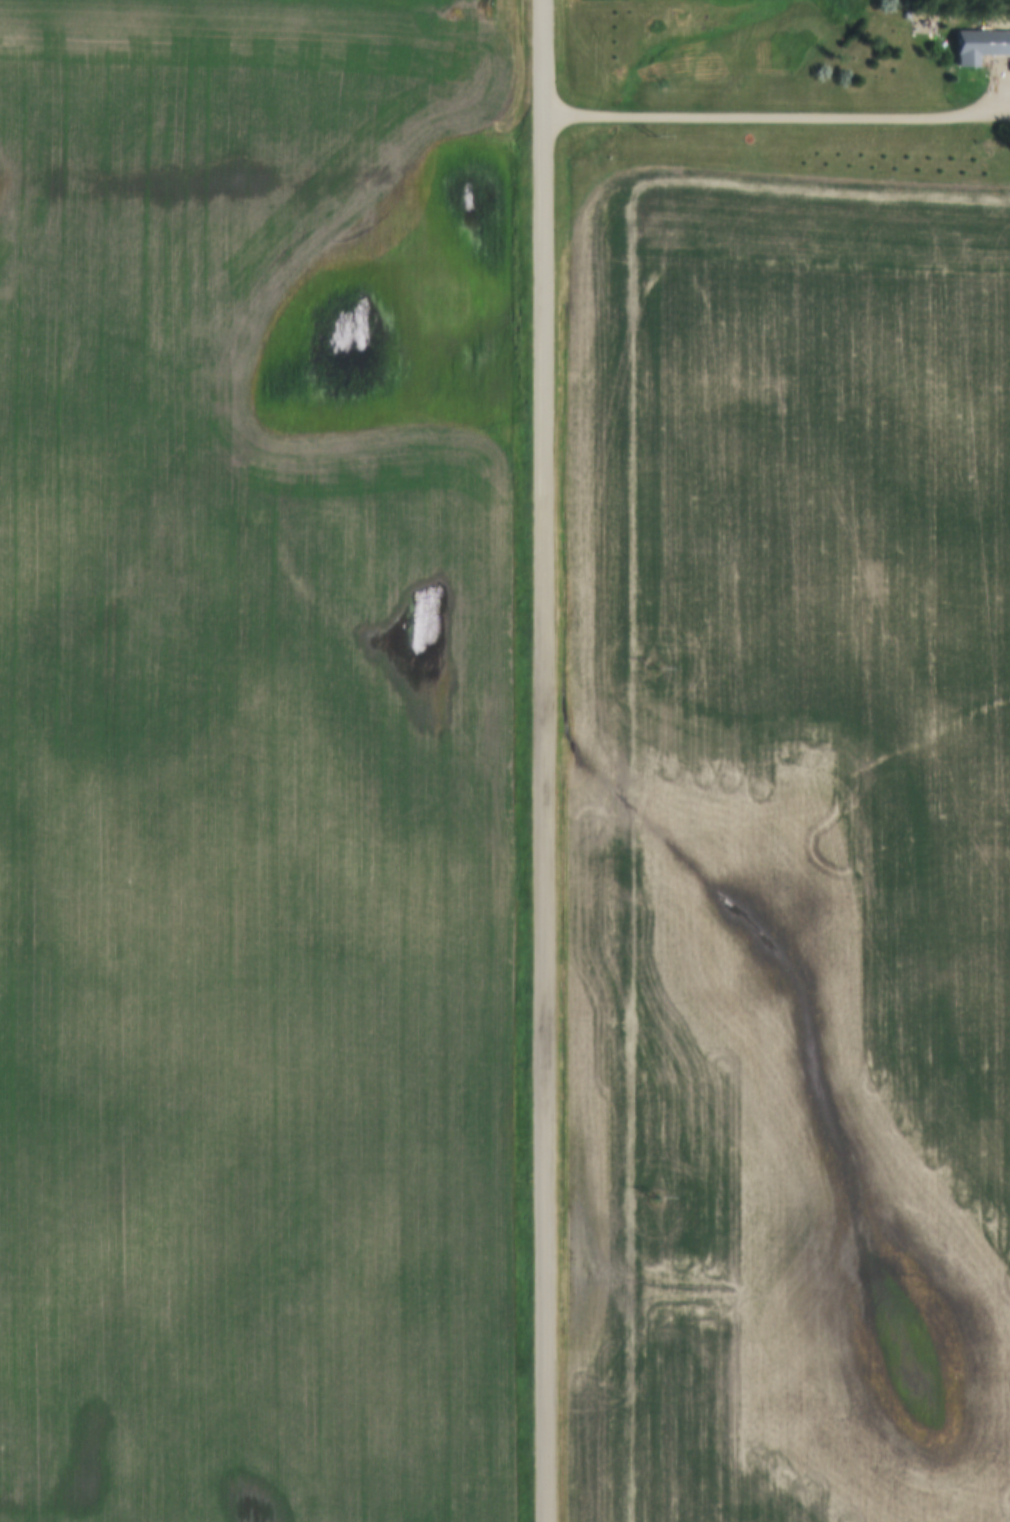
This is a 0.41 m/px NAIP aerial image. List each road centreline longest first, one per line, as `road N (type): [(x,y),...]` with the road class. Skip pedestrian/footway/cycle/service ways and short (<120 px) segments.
road 1 (residential): [(546,1521),(543,0)]

